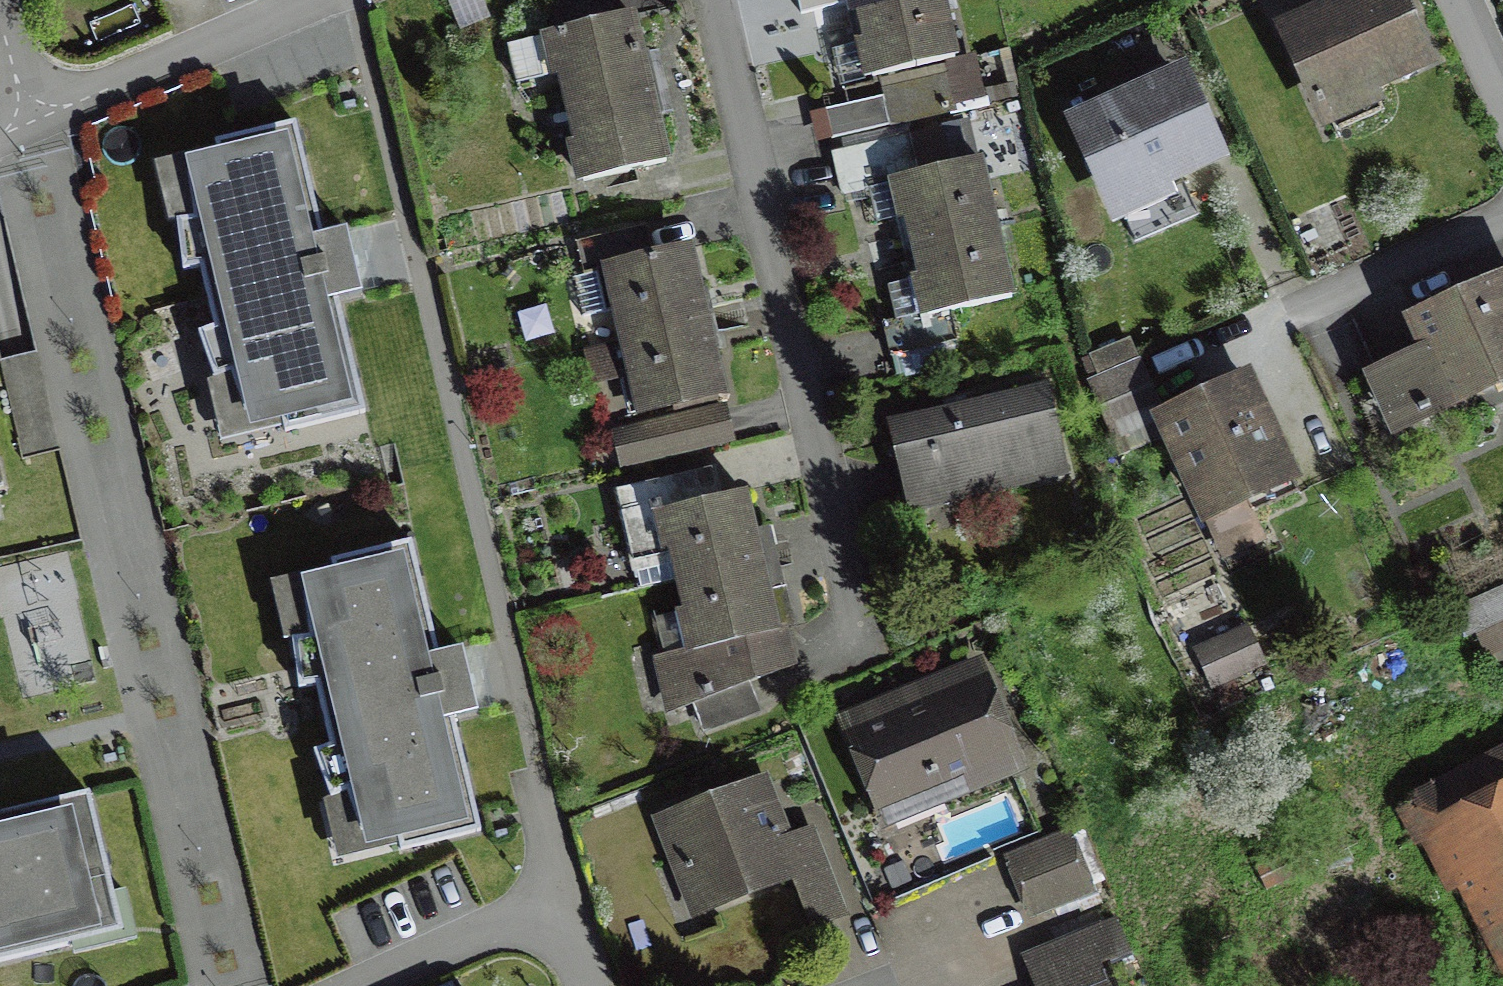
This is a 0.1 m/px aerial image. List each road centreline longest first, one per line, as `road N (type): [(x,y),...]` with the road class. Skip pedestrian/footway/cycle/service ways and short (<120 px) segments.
road 1 (residential): [(553,919),(334,0)]
road 2 (residential): [(306,0),(37,125)]
road 3 (residential): [(553,919),(410,985)]
road 4 (residential): [(37,125),(0,0)]

